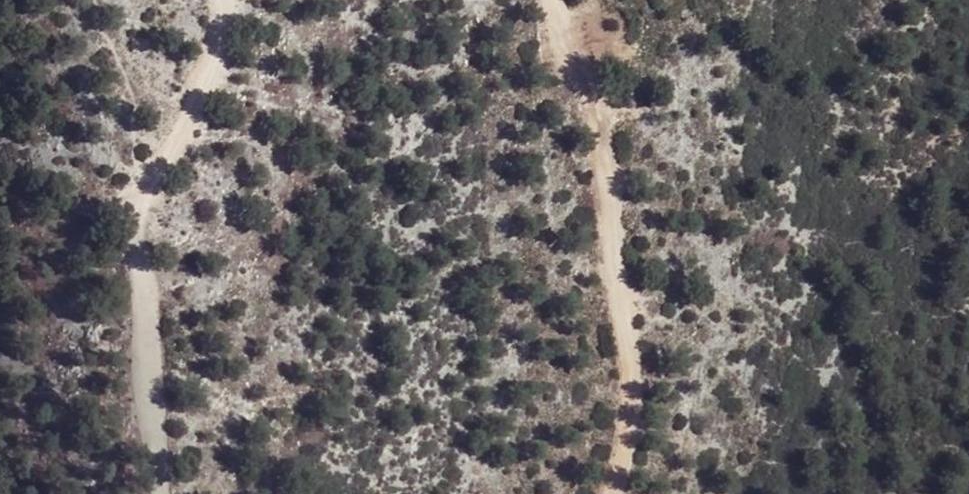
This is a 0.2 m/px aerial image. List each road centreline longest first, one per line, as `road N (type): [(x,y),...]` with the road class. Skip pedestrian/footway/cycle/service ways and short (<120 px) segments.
road 1 (track): [(221,0),(226,15),(216,77),(145,189),(141,217),(159,493)]
road 2 (track): [(611,493),(634,388),(604,144),(552,0)]

